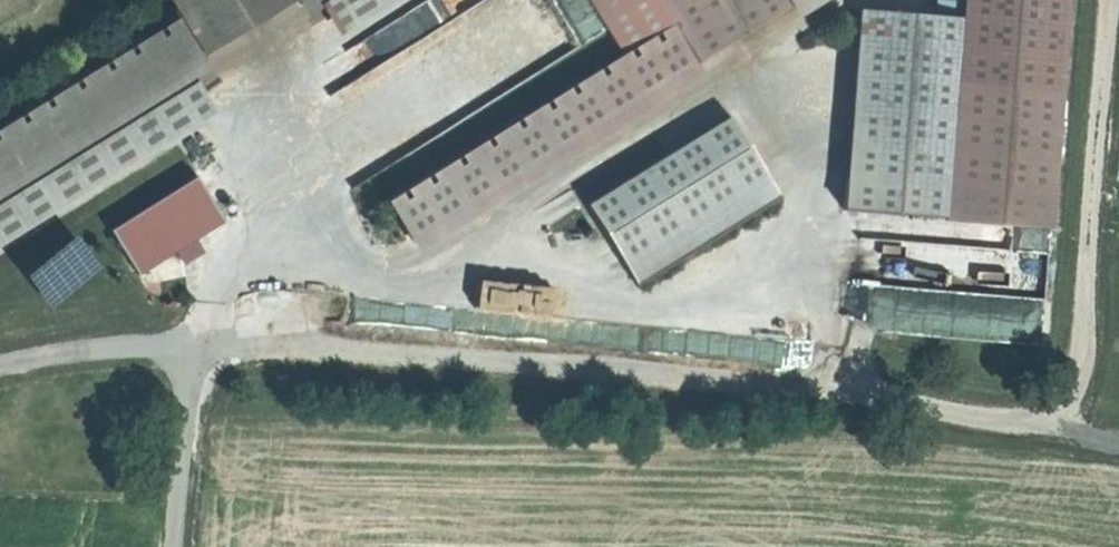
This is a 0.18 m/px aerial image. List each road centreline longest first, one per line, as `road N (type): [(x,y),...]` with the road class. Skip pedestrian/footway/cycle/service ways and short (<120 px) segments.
road 1 (track): [(1118,438),(201,345),(131,345),(0,367)]
road 2 (track): [(1115,0),(1069,428)]
road 3 (track): [(201,345),(173,546)]

